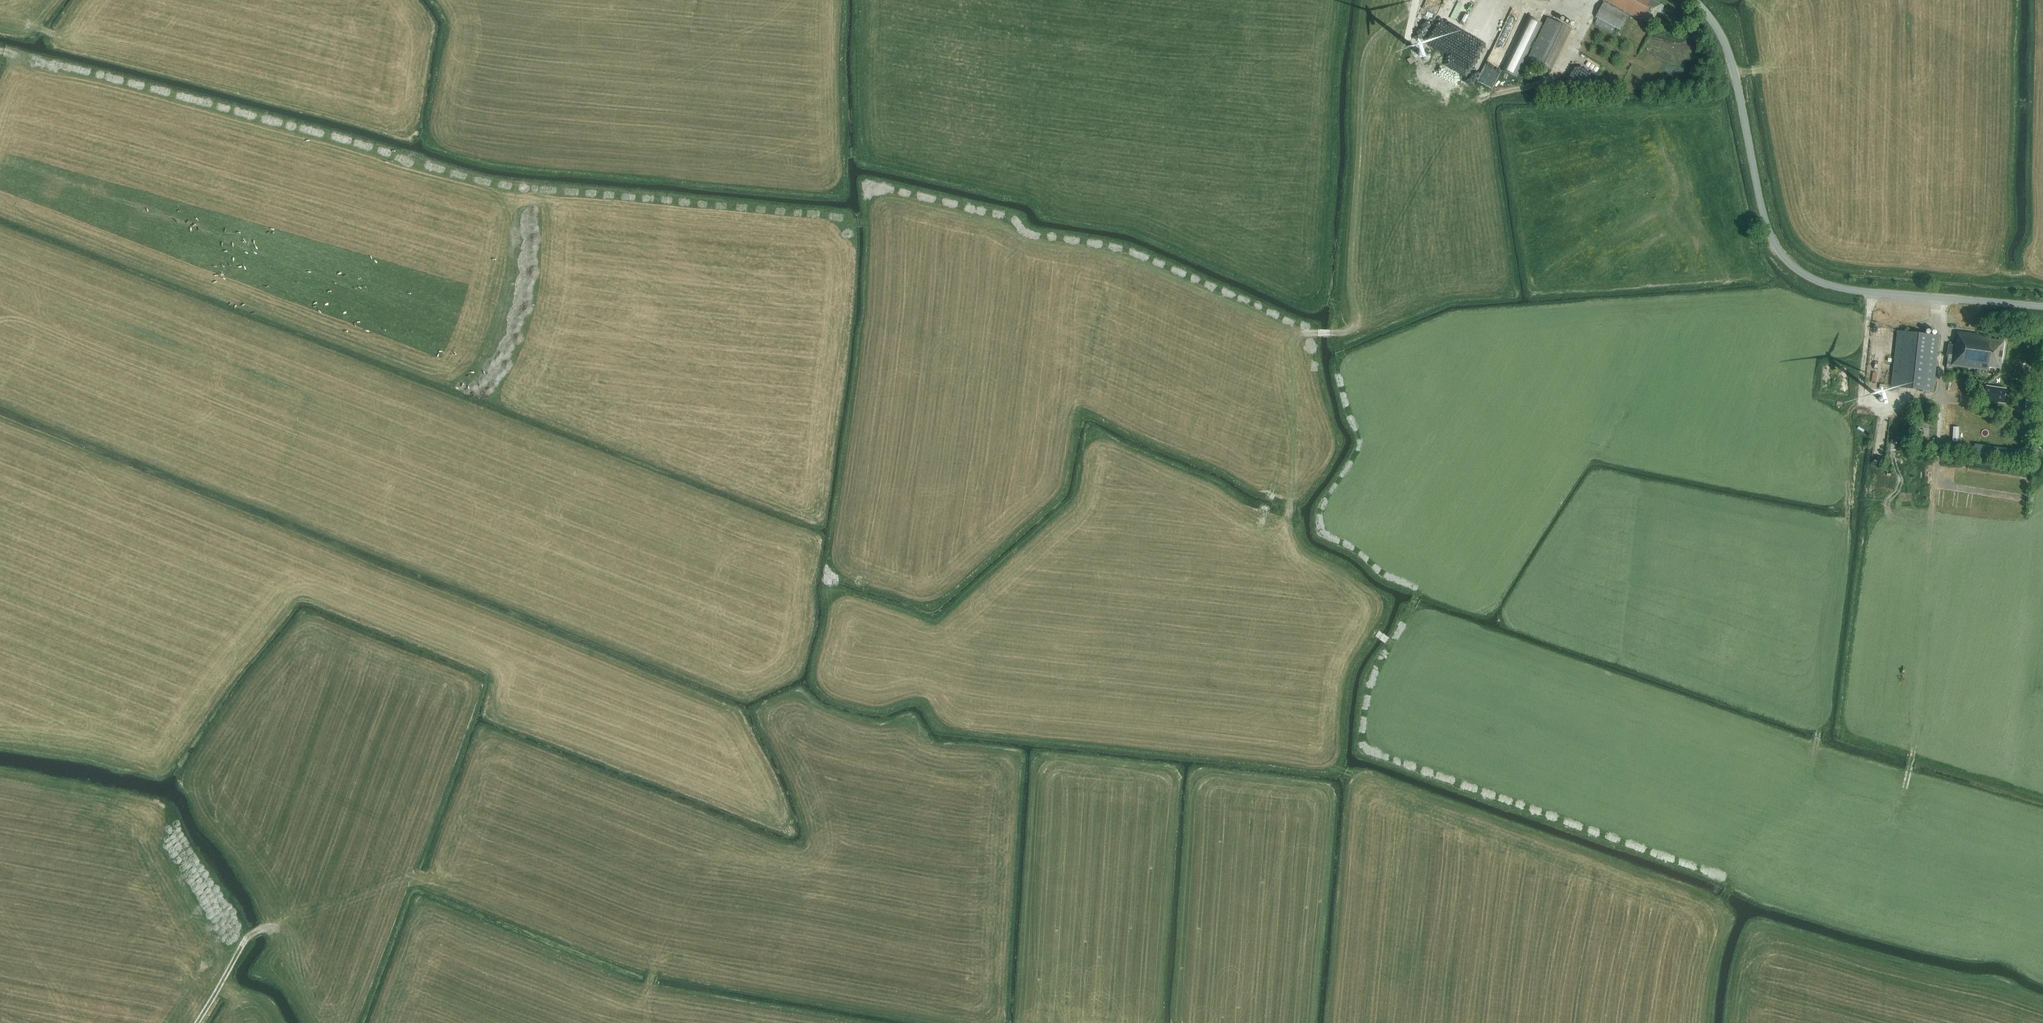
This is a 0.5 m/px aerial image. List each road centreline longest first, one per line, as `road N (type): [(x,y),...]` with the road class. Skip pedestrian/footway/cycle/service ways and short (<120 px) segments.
road 1 (tertiary): [(2042,306),(1849,290),(1788,261),(1760,206),(1728,50),(1690,0)]
road 2 (track): [(196,1022),(249,939),(267,927)]

